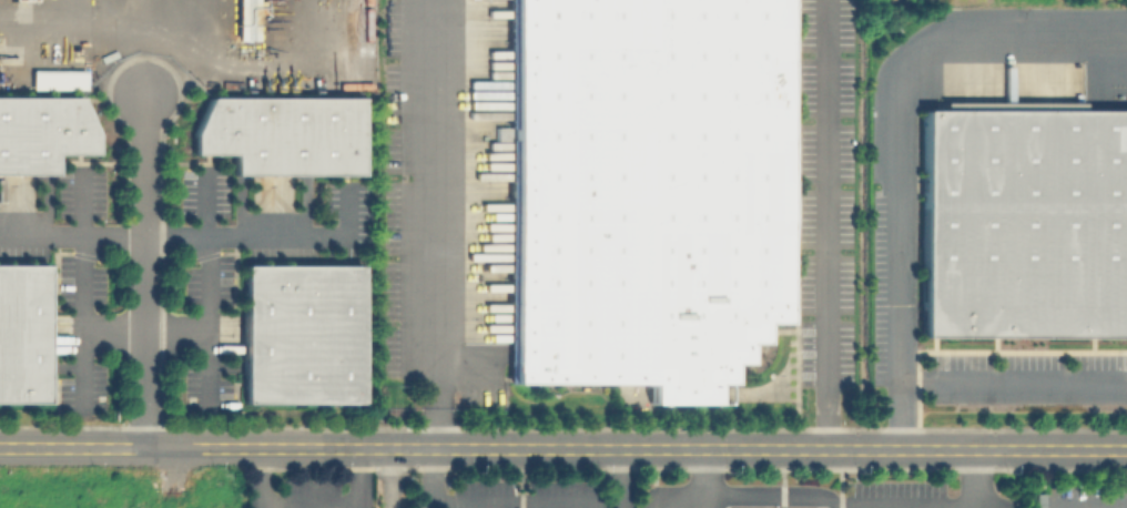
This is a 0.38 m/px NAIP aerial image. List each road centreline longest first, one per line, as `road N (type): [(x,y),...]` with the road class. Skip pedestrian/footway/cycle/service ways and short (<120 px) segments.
road 1 (tertiary): [(247,448),(1126,450)]
road 2 (residential): [(144,92),(143,448)]
road 3 (tertiary): [(0,447),(247,448)]

